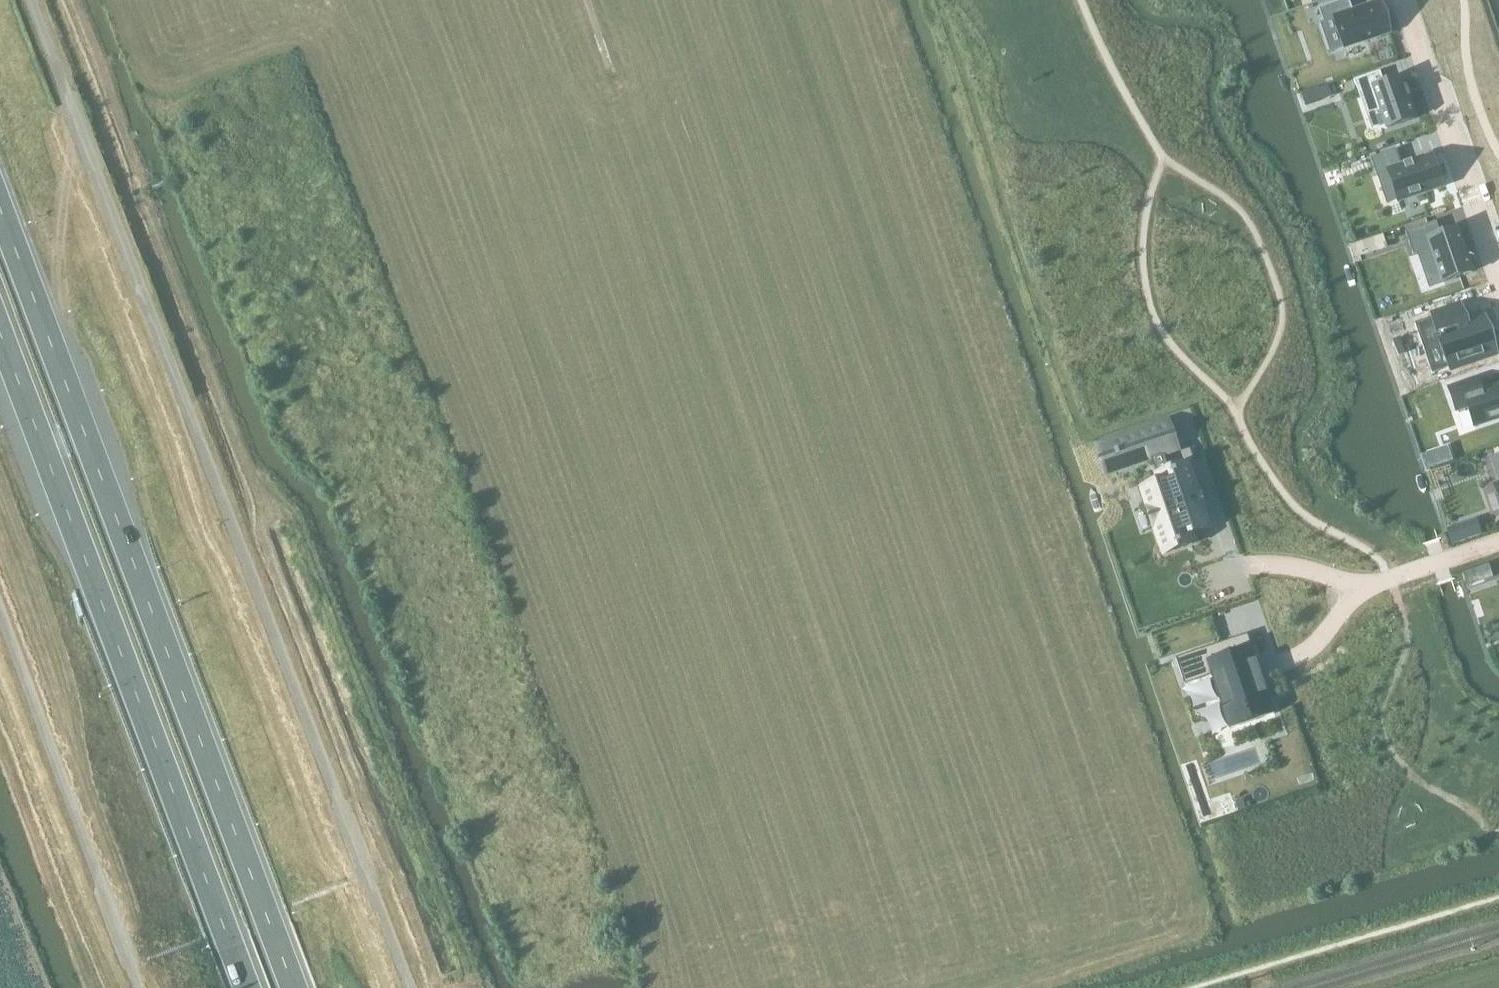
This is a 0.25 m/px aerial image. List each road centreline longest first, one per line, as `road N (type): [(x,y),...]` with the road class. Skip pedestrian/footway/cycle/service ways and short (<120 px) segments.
road 1 (trunk): [(294,987),(0,201)]
road 2 (trunk): [(0,329),(249,987)]
road 3 (track): [(586,0),(613,80),(352,173)]
road 4 (residential): [(1498,278),(1403,0)]

